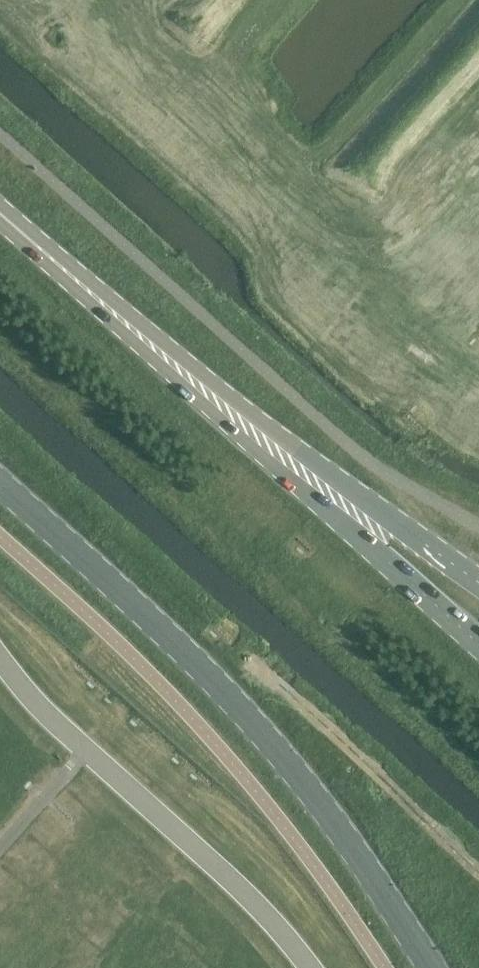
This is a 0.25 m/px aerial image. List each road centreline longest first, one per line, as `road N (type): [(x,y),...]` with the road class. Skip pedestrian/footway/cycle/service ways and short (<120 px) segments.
road 1 (tertiary): [(434,967),(297,777),(218,688),(0,484)]
road 2 (secondary): [(55,262),(67,284),(478,643)]
road 3 (secondary): [(478,583),(55,262)]

